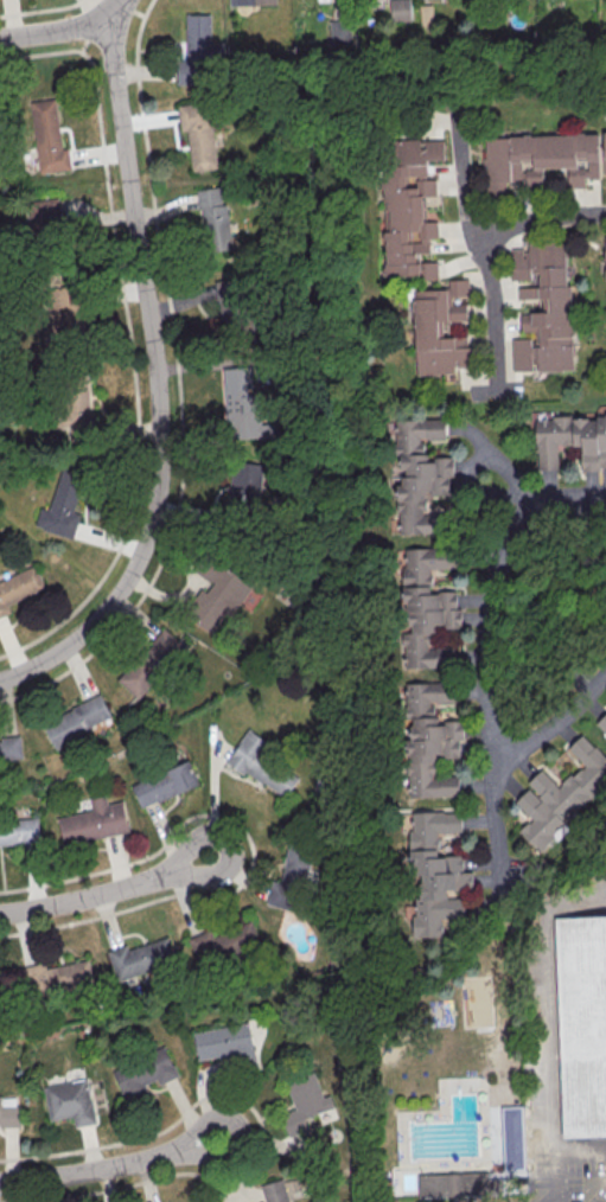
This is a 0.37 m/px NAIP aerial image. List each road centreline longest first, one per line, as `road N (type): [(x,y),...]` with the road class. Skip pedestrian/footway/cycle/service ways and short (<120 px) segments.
road 1 (residential): [(0,677),(62,652),(125,589),(155,494),(155,360),(106,18)]
road 2 (residential): [(218,1138),(94,1171),(0,1182)]
road 3 (residential): [(210,857),(66,904),(0,914)]
road 4 (residential): [(119,0),(106,18),(68,31),(0,39)]

